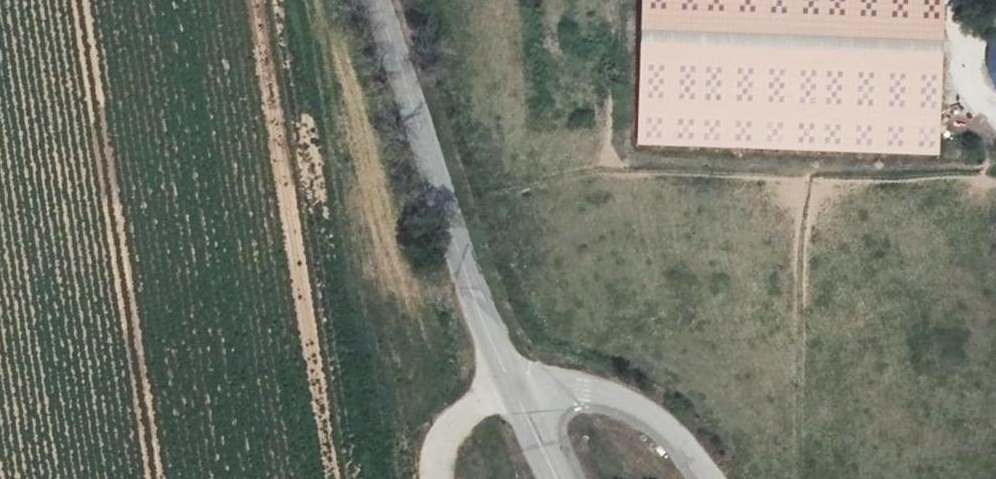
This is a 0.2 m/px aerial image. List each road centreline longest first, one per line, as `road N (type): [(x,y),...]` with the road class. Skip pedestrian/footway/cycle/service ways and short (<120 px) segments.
road 1 (unclassified): [(519,393),(366,0)]
road 2 (unclassified): [(707,478),(658,414),(572,384),(519,393)]

